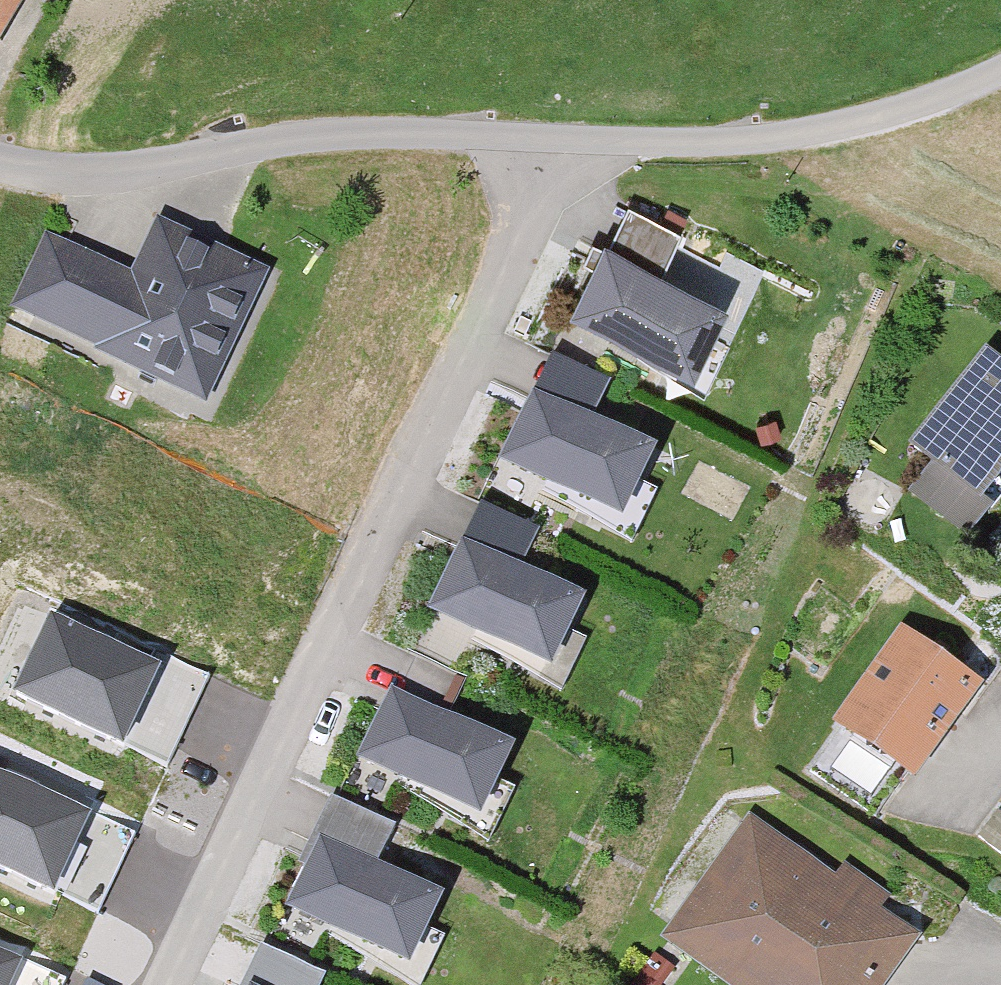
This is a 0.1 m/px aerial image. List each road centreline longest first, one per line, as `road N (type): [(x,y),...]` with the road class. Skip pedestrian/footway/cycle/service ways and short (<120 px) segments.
road 1 (residential): [(179,984),(483,343),(533,208),(540,143)]
road 2 (unclassified): [(540,143),(359,131),(123,172),(0,165)]
road 3 (unclassified): [(1000,61),(939,102),(772,139),(540,143)]

